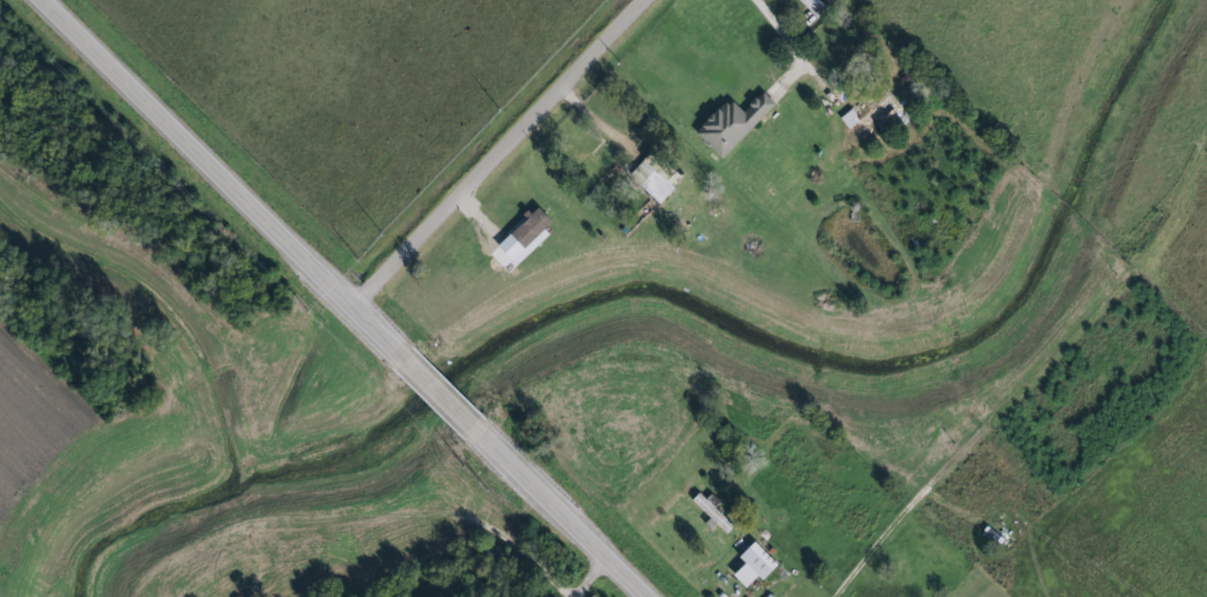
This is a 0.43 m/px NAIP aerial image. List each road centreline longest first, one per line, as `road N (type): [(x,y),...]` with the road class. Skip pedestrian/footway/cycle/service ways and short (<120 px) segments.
road 1 (tertiary): [(394,355),(26,0)]
road 2 (residential): [(353,317),(376,280),(645,0)]
road 3 (tertiary): [(644,596),(478,437)]

